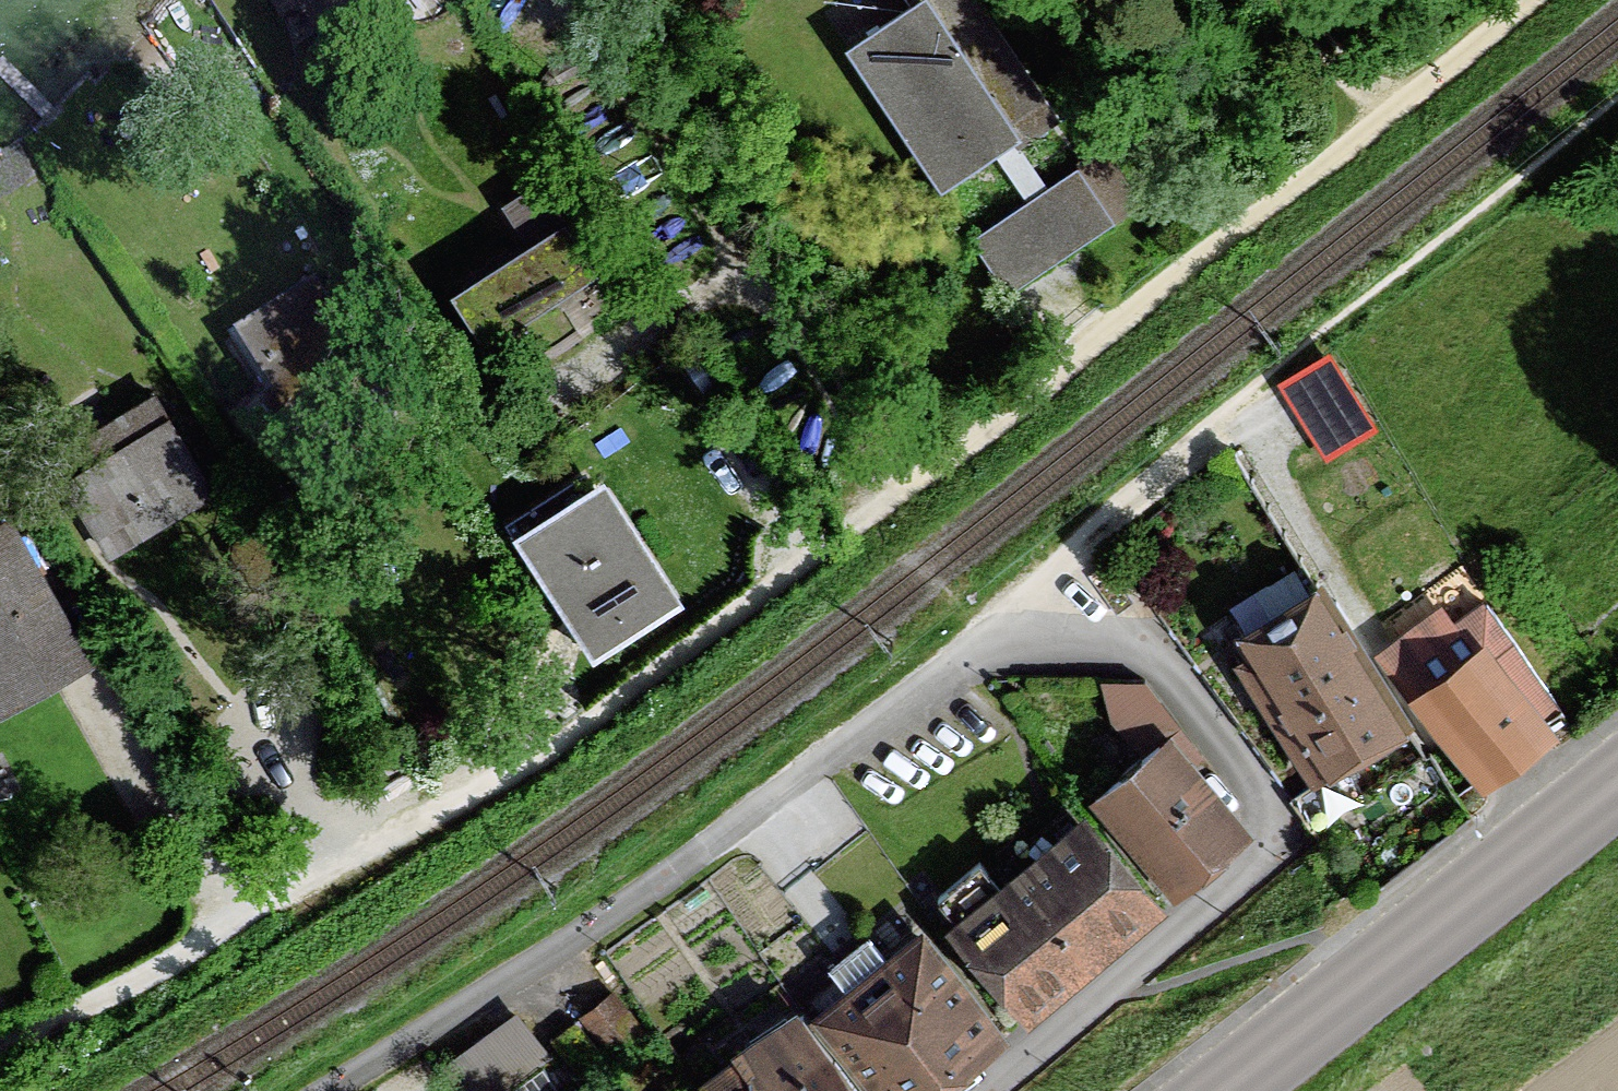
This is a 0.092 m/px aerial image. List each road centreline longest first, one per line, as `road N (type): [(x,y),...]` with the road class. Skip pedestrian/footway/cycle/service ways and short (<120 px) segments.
road 1 (track): [(1535,0),(1429,91),(483,776),(0,1030)]
road 2 (residential): [(327,1090),(669,876),(961,659),(1010,640),(1088,637),(1137,653),(1169,681),(1249,797),(1256,855),(975,1090)]
road 3 (track): [(878,491),(613,68)]
road 4 (primary): [(1227,1090),(1617,784)]
road 5 (track): [(1429,91),(1301,0)]

